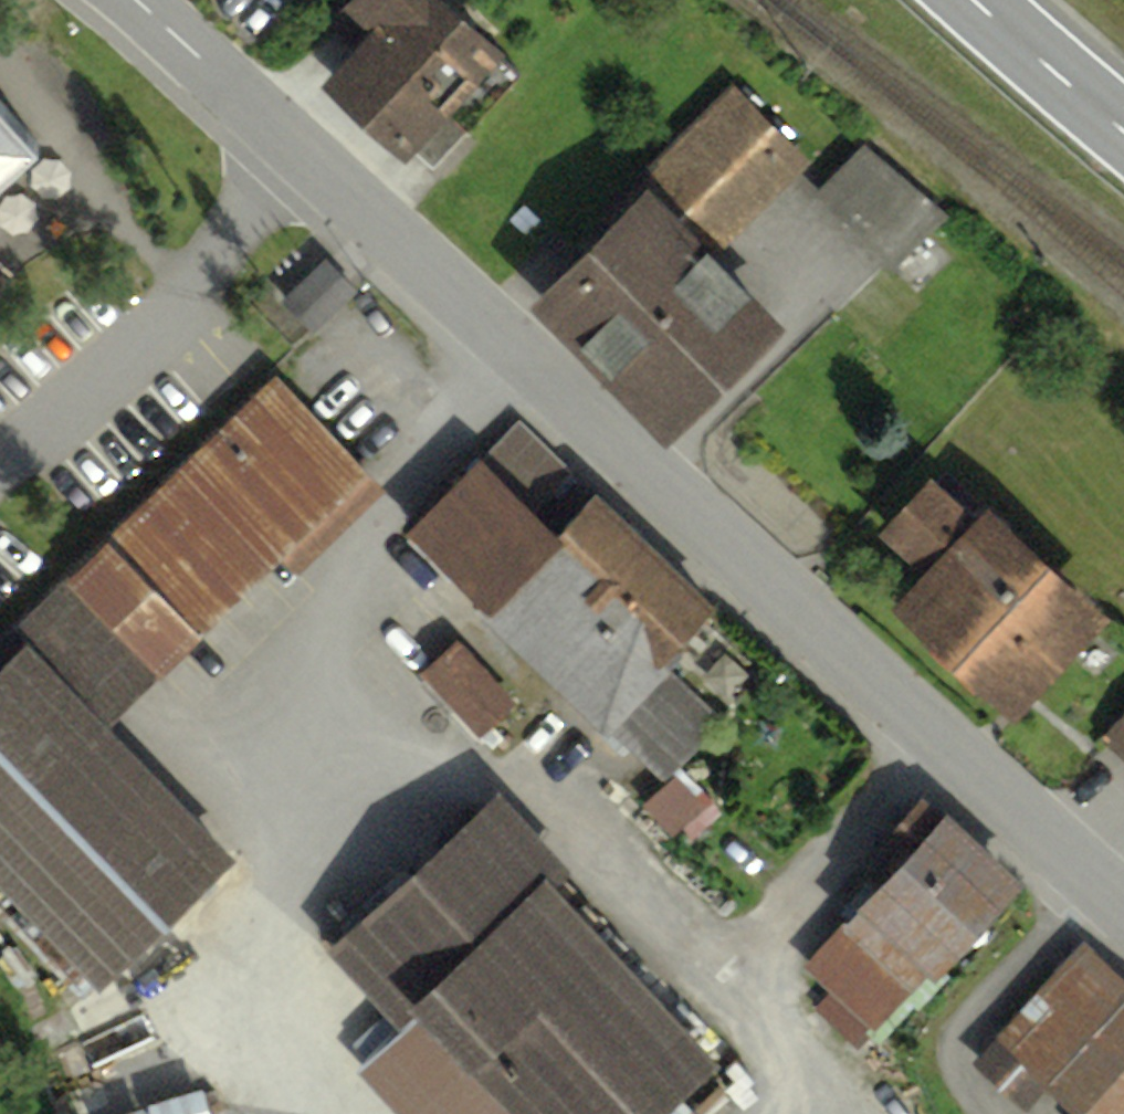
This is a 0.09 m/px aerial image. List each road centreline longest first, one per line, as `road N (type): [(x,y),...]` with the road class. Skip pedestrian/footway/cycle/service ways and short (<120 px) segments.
road 1 (tertiary): [(126,0),(1123,949)]
road 2 (primary): [(1123,121),(977,0)]

